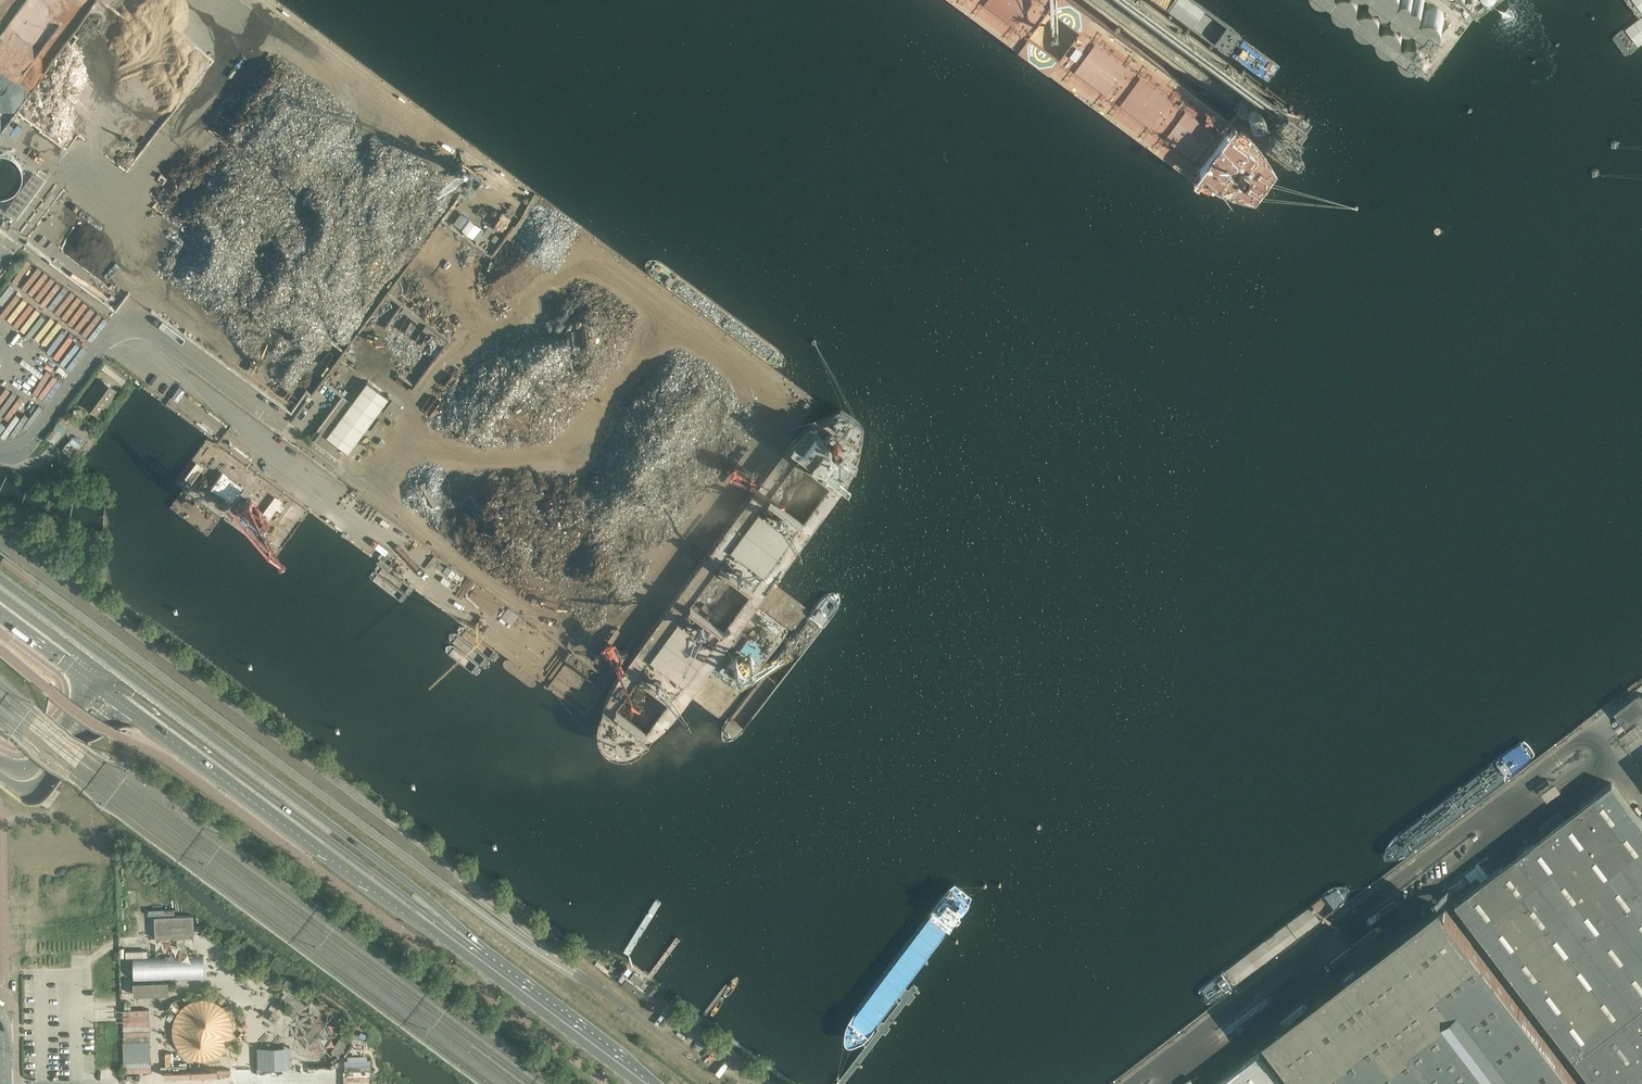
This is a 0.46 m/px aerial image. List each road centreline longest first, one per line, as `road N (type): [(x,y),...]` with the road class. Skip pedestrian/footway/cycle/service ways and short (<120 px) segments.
road 1 (secondary): [(652,1083),(405,879),(0,578)]
road 2 (secondary): [(451,935),(107,677)]
road 3 (secondary): [(105,694),(358,881),(451,935)]
road 4 (secondary): [(451,935),(649,1083)]
road 5 (tertiary): [(0,780),(25,790),(42,783),(105,694)]
road 6 (secondary): [(107,677),(0,596)]
road 7 (tertiary): [(91,684),(32,762),(17,768),(0,762)]

